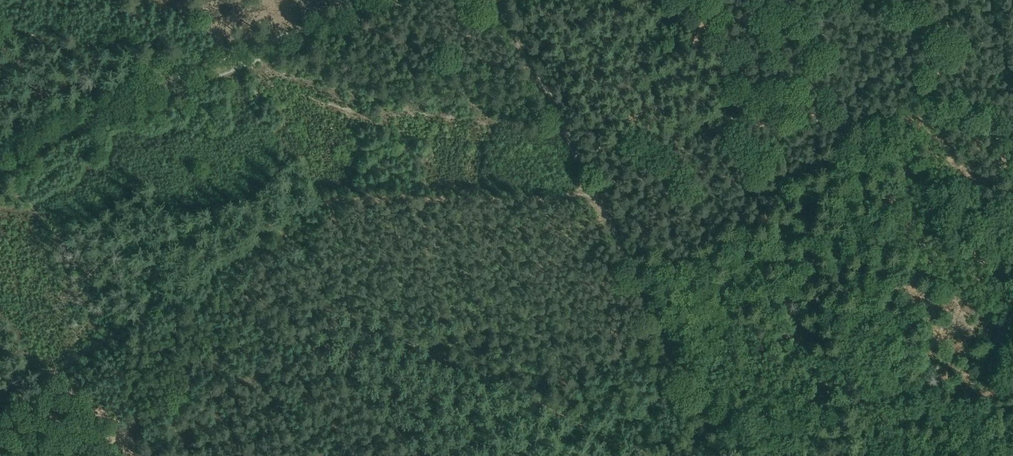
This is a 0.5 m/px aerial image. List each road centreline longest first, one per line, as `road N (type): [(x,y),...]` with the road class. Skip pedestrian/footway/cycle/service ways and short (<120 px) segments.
road 1 (track): [(648,455),(433,353),(380,336),(321,330),(316,345),(417,455)]
road 2 (track): [(487,0),(594,189)]
road 3 (track): [(179,77),(373,0)]
road 4 (track): [(634,269),(730,440)]
road 5 (track): [(0,25),(32,34),(51,54),(99,45),(179,77)]
road 6 (track): [(179,77),(0,156)]

